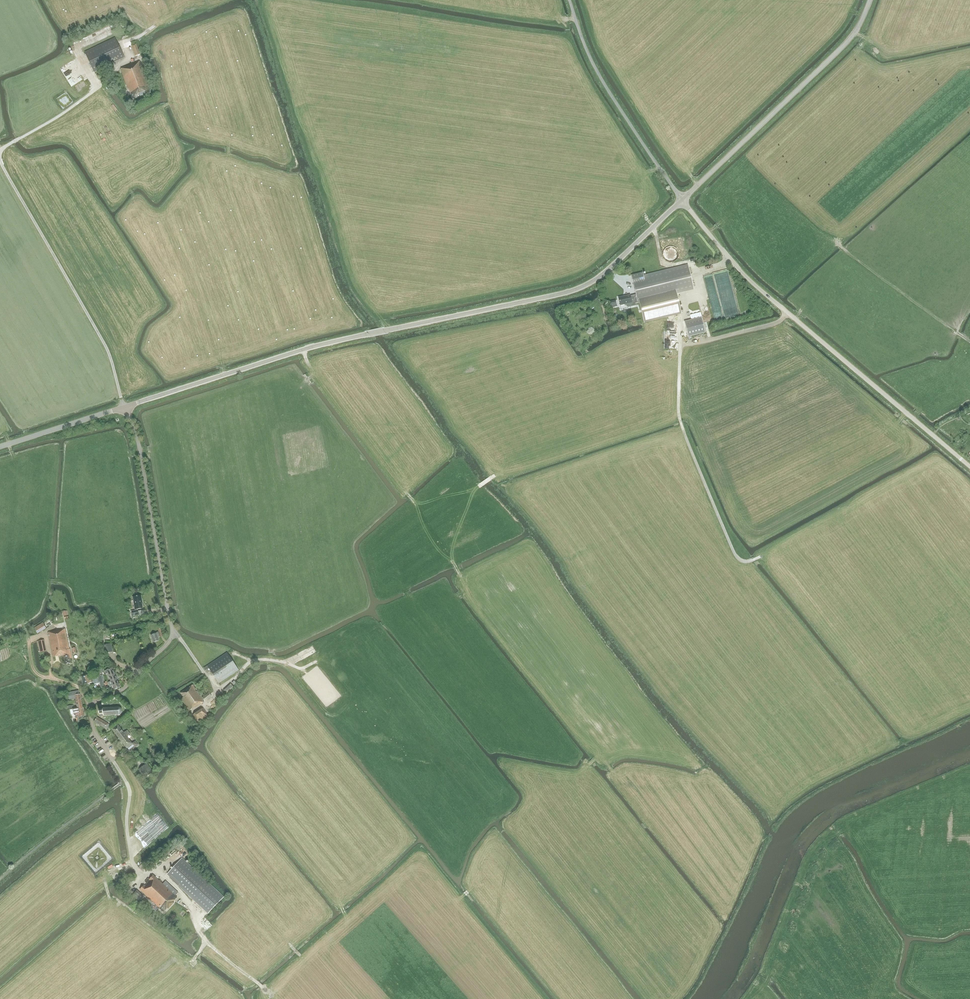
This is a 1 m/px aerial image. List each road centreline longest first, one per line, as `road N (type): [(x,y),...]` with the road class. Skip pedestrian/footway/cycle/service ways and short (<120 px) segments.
road 1 (tertiary): [(124,407),(304,349),(573,291),(602,275),(682,200)]
road 2 (unclassified): [(124,407),(110,353),(2,167),(1,149),(98,87)]
road 3 (tertiary): [(969,466),(757,287),(682,200)]
road 4 (unclassified): [(92,704),(124,689),(173,634),(139,447),(124,407)]
road 5 (track): [(413,501),(471,491),(496,474),(679,415)]
road 6 (tertiary): [(682,200),(843,47),(870,0)]
road 7 (track): [(681,322),(683,428),(735,554),(748,562),(761,557)]
road 8 (track): [(303,382),(314,375),(323,385),(460,575)]
road 9 (unclassified): [(682,200),(611,93),(570,0)]
road 10 (track): [(144,879),(150,870),(166,877),(187,898),(206,941),(269,991)]
road 11 (tertiary): [(0,445),(124,407)]

